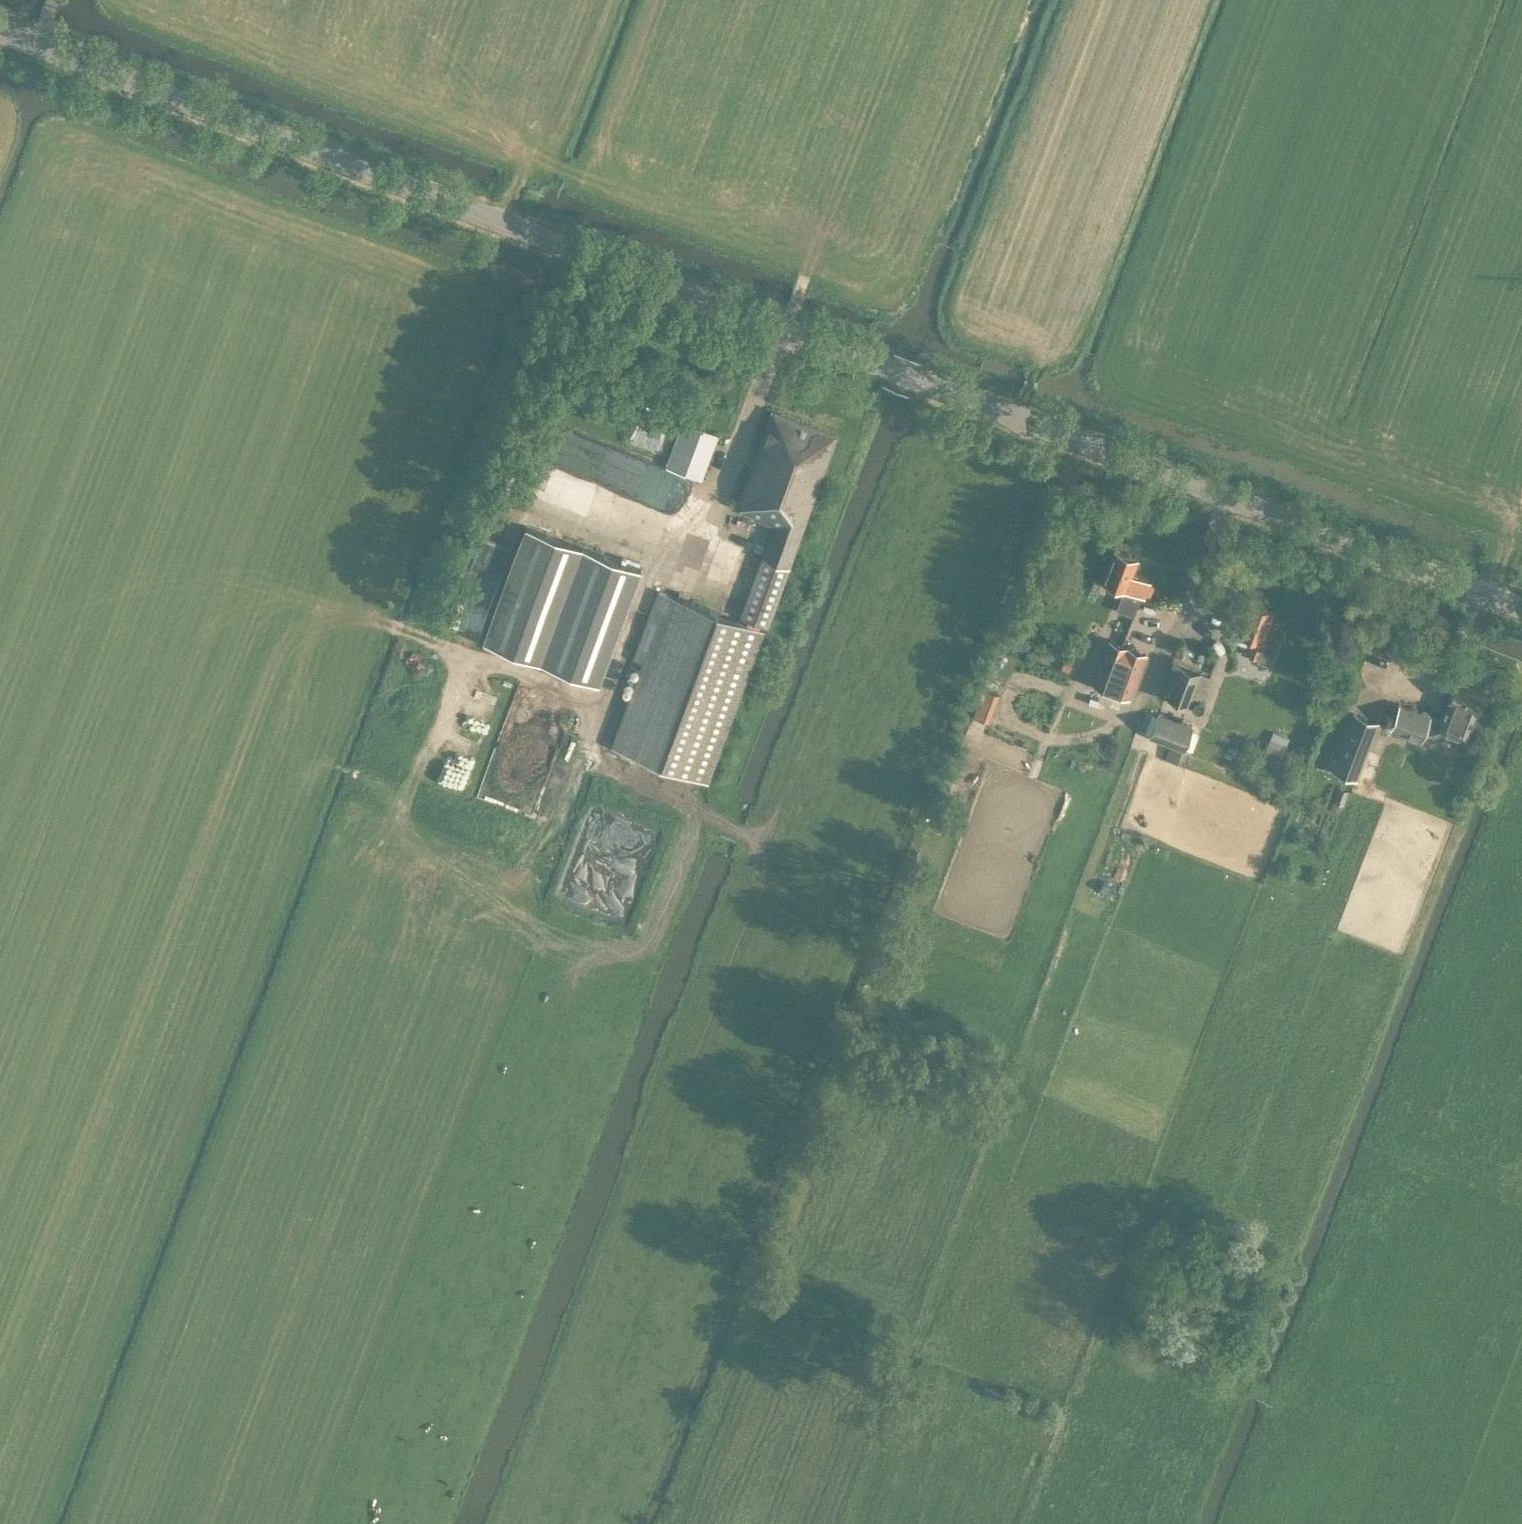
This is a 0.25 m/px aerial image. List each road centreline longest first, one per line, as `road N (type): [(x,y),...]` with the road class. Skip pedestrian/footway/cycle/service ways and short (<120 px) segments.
road 1 (tertiary): [(1521,609),(0,36)]

